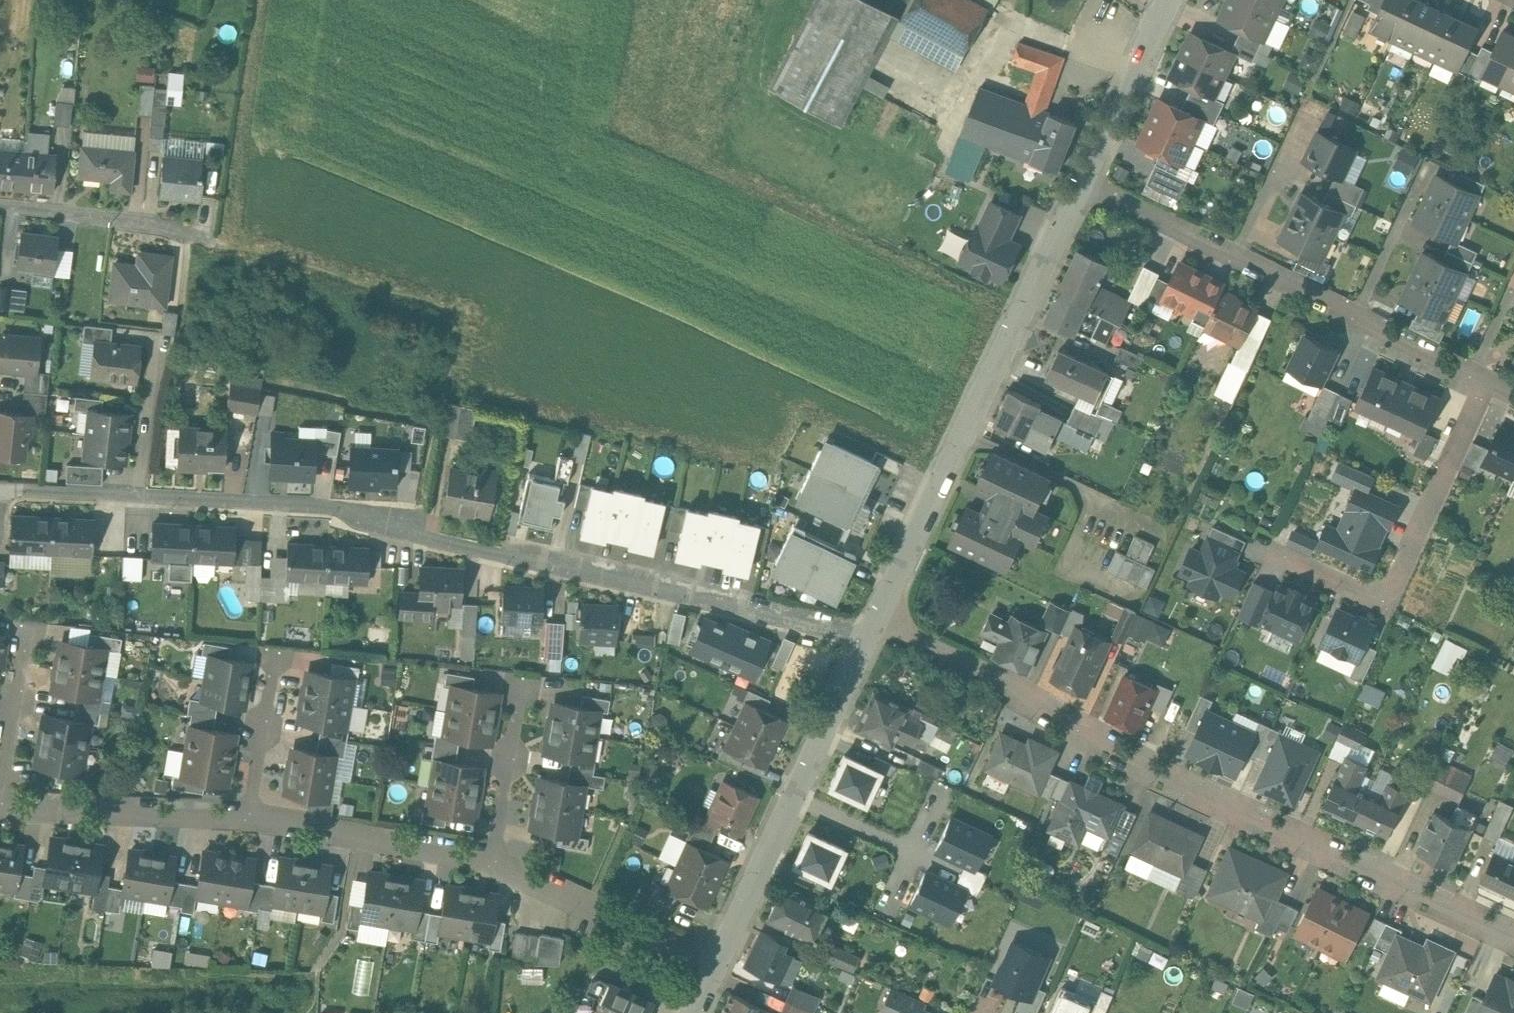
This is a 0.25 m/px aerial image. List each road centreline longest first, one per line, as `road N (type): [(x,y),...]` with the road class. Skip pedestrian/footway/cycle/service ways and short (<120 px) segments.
road 1 (residential): [(0,503),(41,493),(325,507),(422,537),(827,625),(882,621)]
road 2 (residential): [(882,621),(1165,776),(1436,887),(1457,908),(1513,935)]
road 3 (unclassified): [(1086,177),(882,621)]
road 4 (residential): [(1086,177),(1489,376)]
road 5 (unclassified): [(882,621),(708,973)]
road 6 (residential): [(1274,554),(1367,593),(1386,593),(1489,376)]
road 7 (residential): [(493,859),(247,812)]
road 8 (residential): [(247,812),(0,804)]
road 9 (residential): [(708,973),(493,859)]
road 10 (residential): [(209,244),(163,227),(0,205)]
road 11 (unclassified): [(1172,0),(1086,177)]
road 12 (residential): [(523,685),(493,859)]
road 13 (residential): [(27,630),(0,800)]
road 14 (residential): [(277,654),(247,812)]

